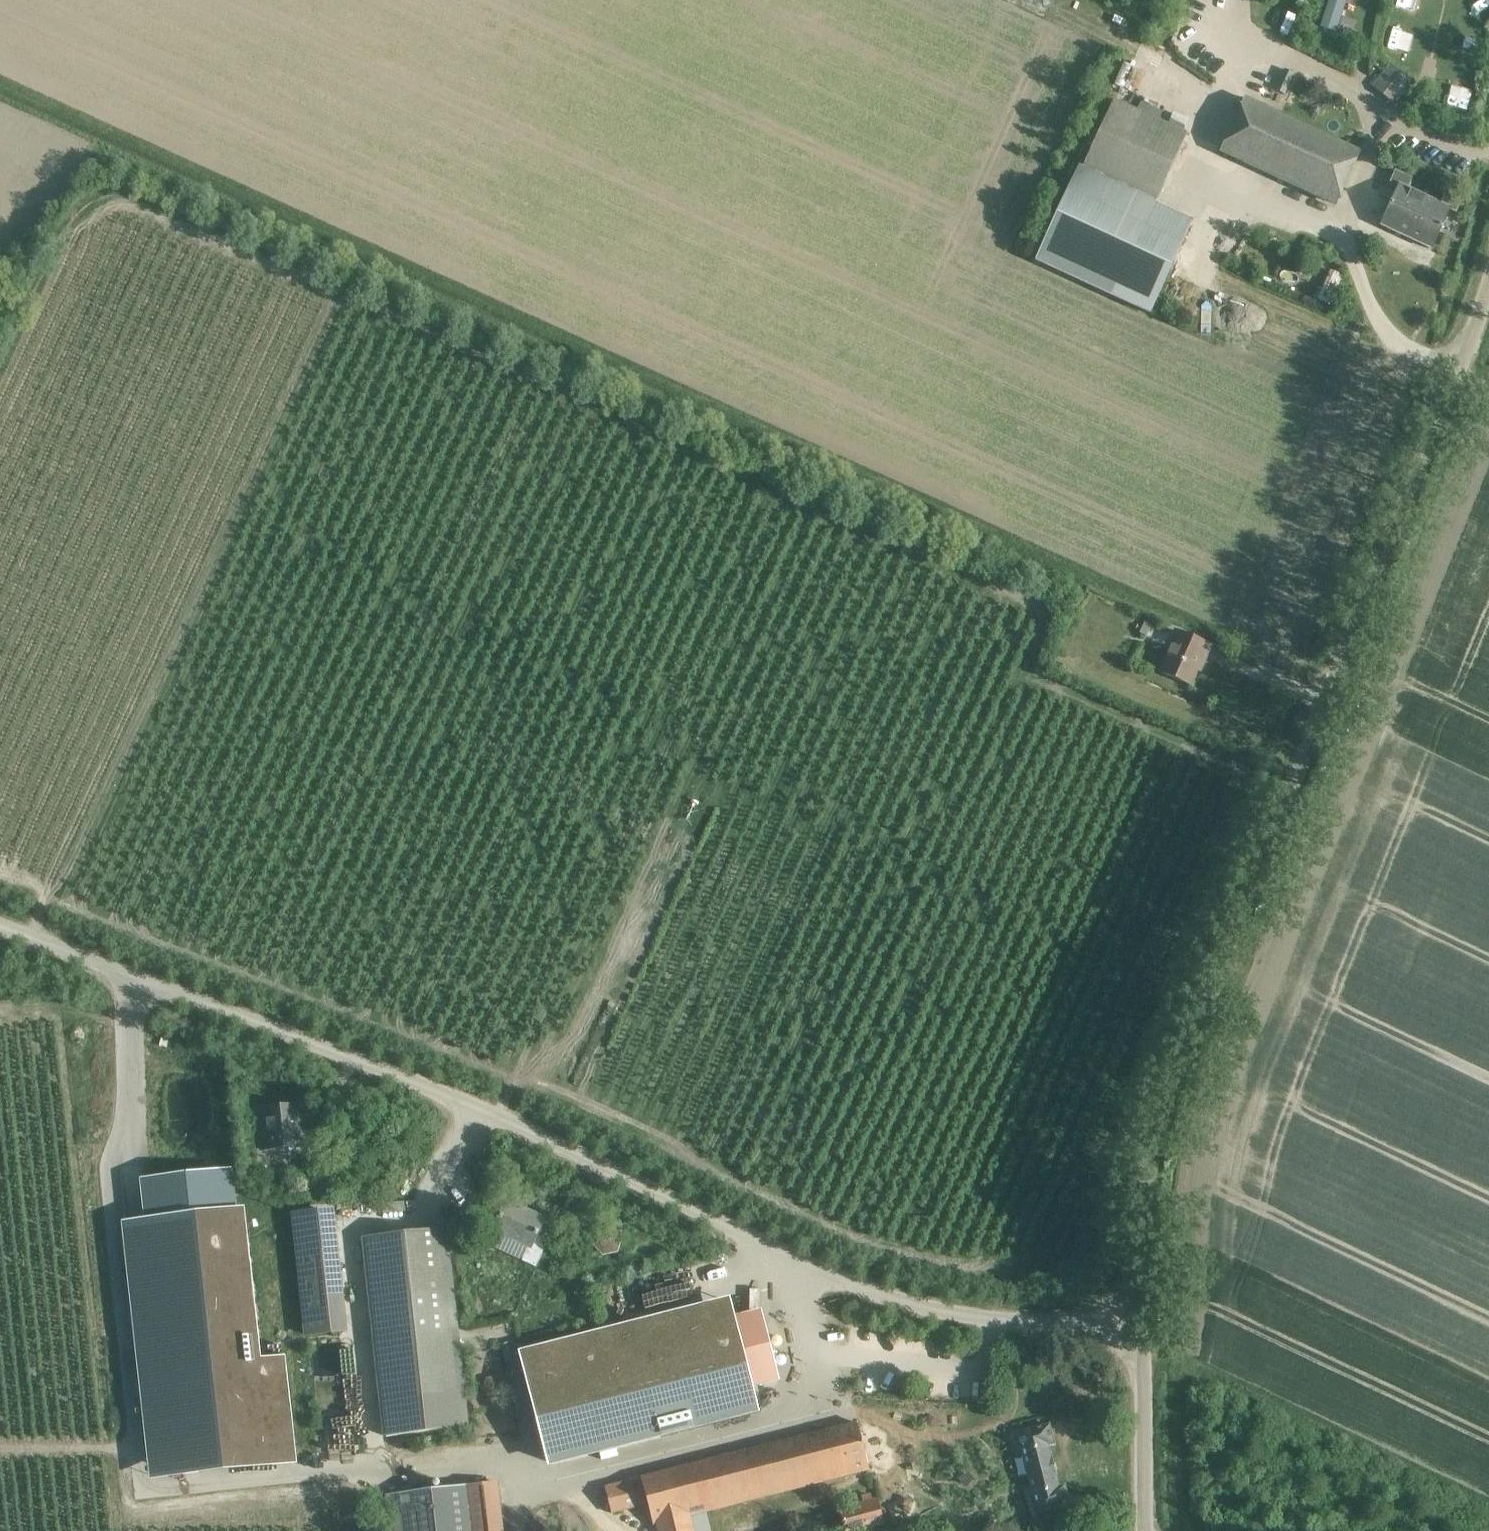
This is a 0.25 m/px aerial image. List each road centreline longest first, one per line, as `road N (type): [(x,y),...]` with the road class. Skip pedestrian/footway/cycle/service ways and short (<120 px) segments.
road 1 (unclassified): [(1096,1325),(937,1309),(861,1287),(473,1106),(0,926)]
road 2 (unclassified): [(1146,1262),(1147,1188),(1159,1132),(1488,278)]
road 3 (unclassified): [(1147,1530),(1145,1376)]

